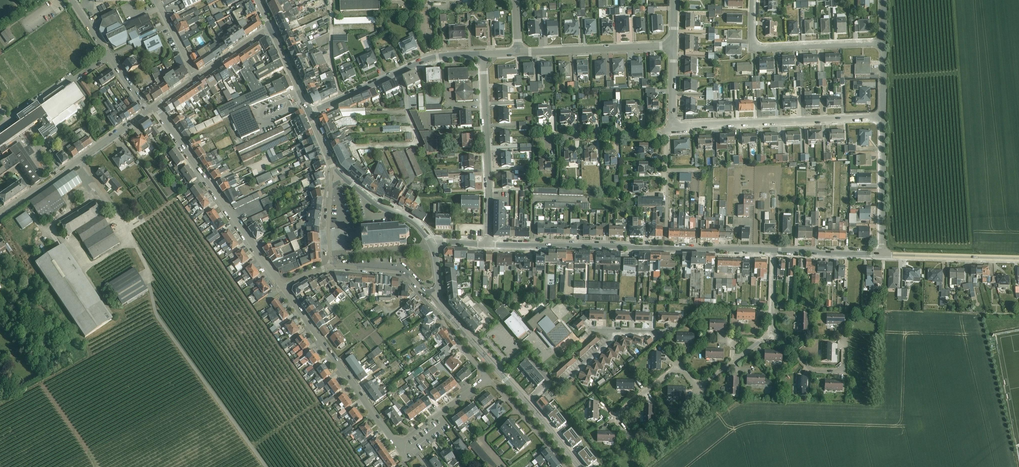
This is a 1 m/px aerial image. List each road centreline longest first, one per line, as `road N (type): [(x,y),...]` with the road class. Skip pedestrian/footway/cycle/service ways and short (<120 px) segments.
road 1 (residential): [(152,108),(282,285)]
road 2 (residential): [(884,118),(668,131)]
road 3 (residential): [(282,285),(397,447)]
road 4 (residential): [(487,244),(483,54)]
road 5 (residential): [(309,113),(432,58),(483,54)]
road 6 (tertiary): [(152,108),(0,215)]
road 7 (tertiary): [(487,244),(666,249)]
road 8 (residential): [(753,0),(753,47),(884,43)]
road 9 (residential): [(734,361),(704,384),(674,369),(619,412),(629,437)]
road 10 (unclassified): [(662,337),(619,331),(562,383),(526,402)]
road 11 (residential): [(519,53),(673,45)]
road 12 (secondary): [(526,402),(439,295)]
road 13 (residential): [(882,255),(884,118)]
road 14 (tertiary): [(882,255),(1018,259)]
road 15 (residential): [(668,131),(538,138)]
road 16 (unclassified): [(109,56),(0,125)]

